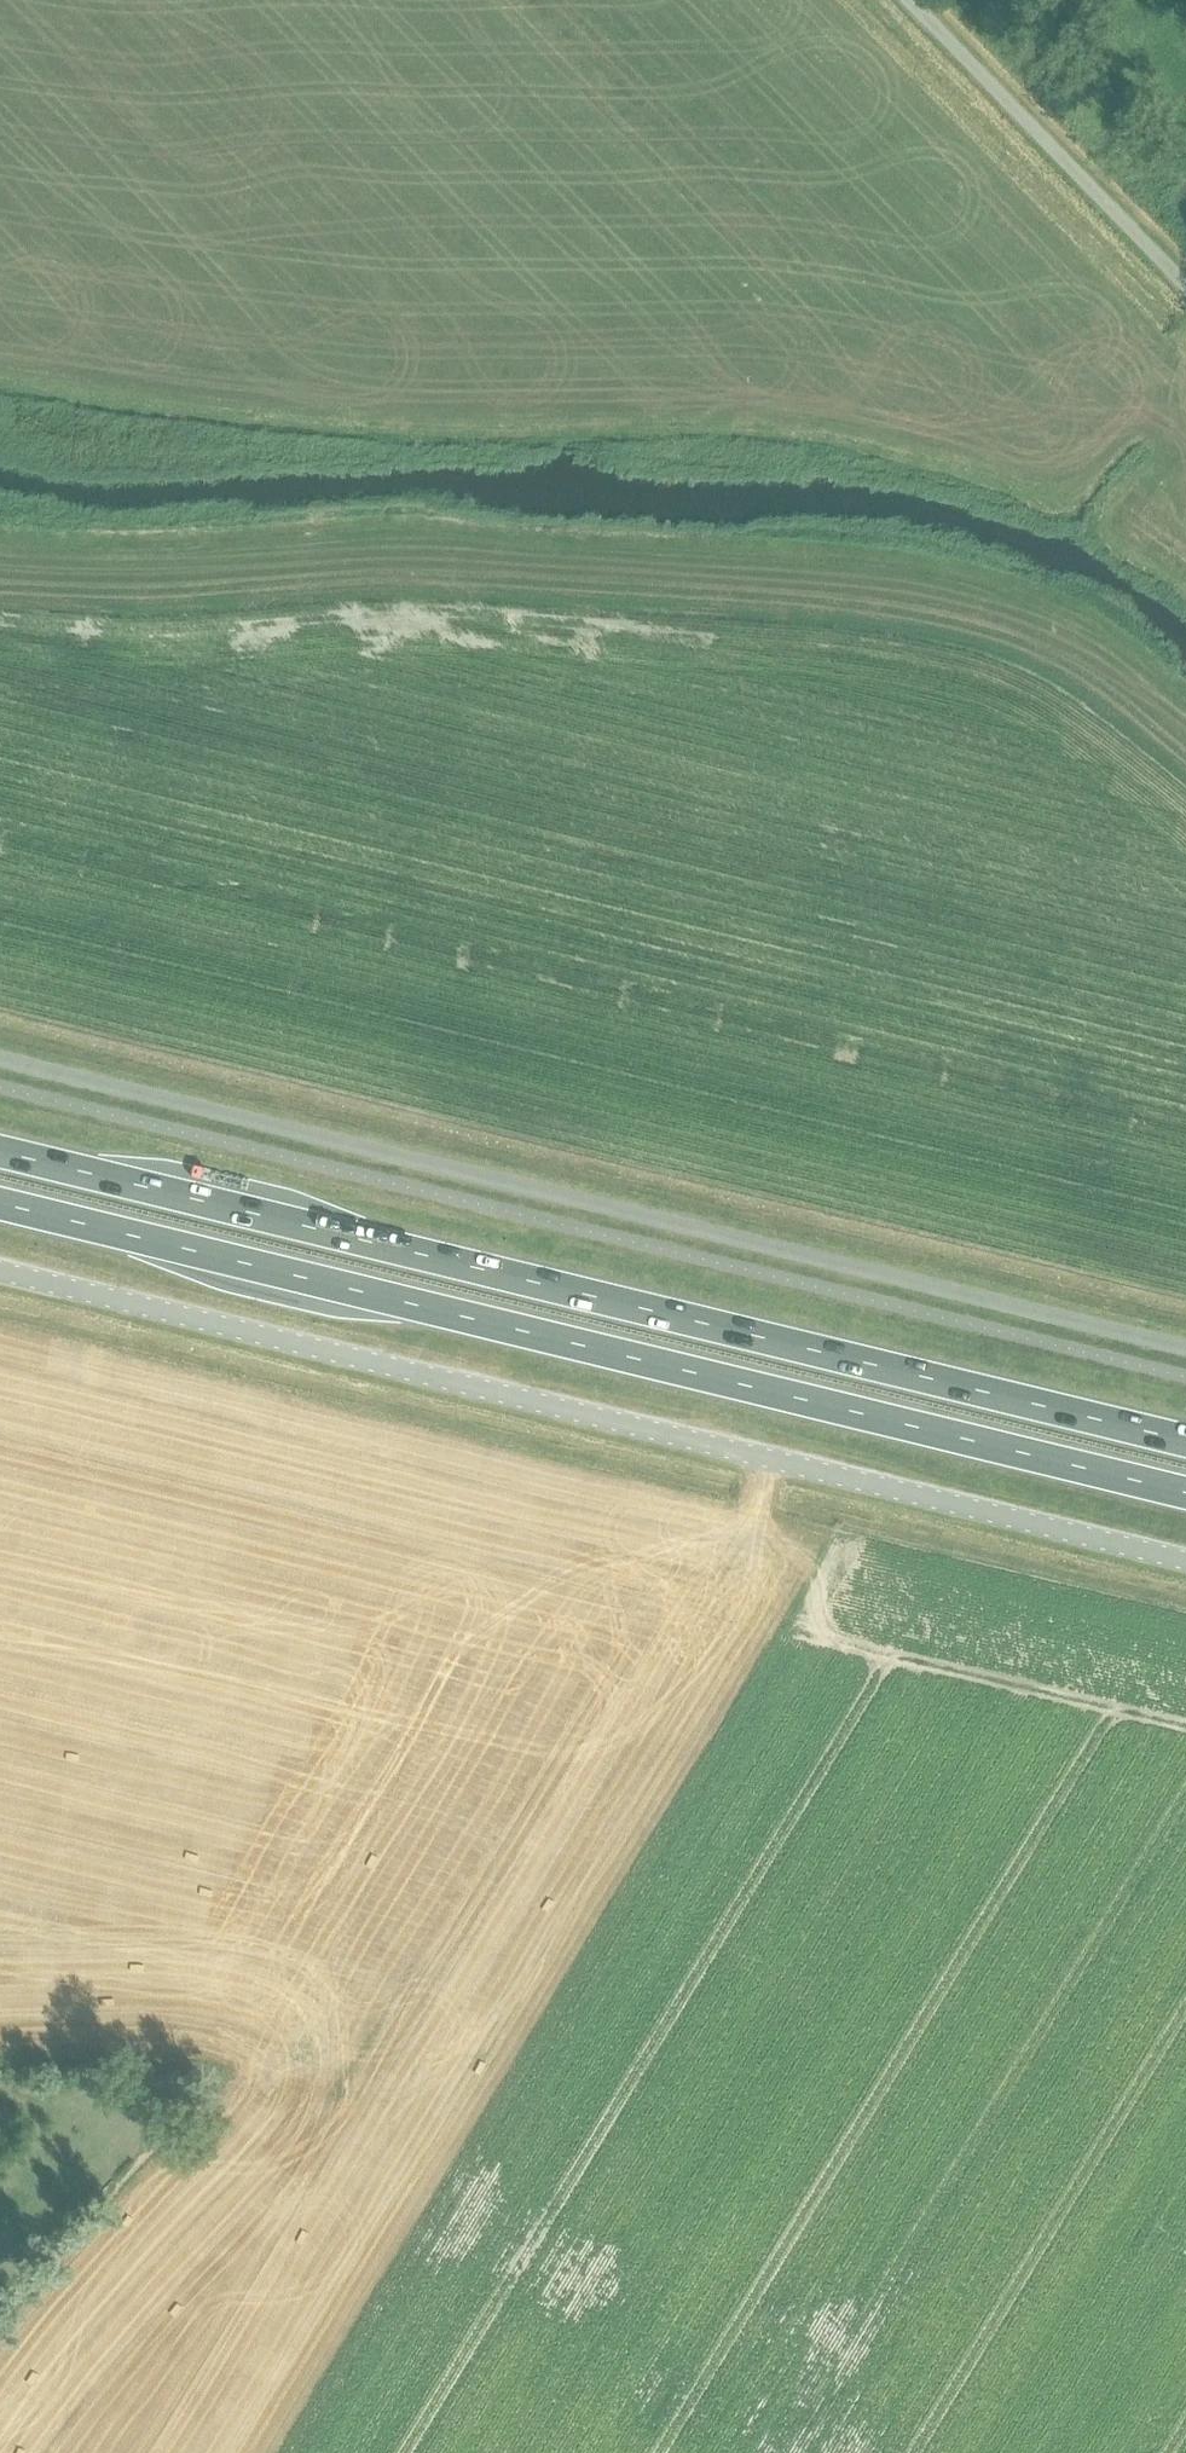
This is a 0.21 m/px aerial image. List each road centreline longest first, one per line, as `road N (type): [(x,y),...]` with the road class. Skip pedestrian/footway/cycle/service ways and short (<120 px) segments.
road 1 (trunk): [(0,1203),(1185,1498)]
road 2 (unclassified): [(1185,1339),(0,1045)]
road 3 (trunk): [(1185,1441),(0,1151)]
road 4 (unclassified): [(0,1287),(1185,1573)]
road 5 (unclassified): [(909,0),(1185,286)]

